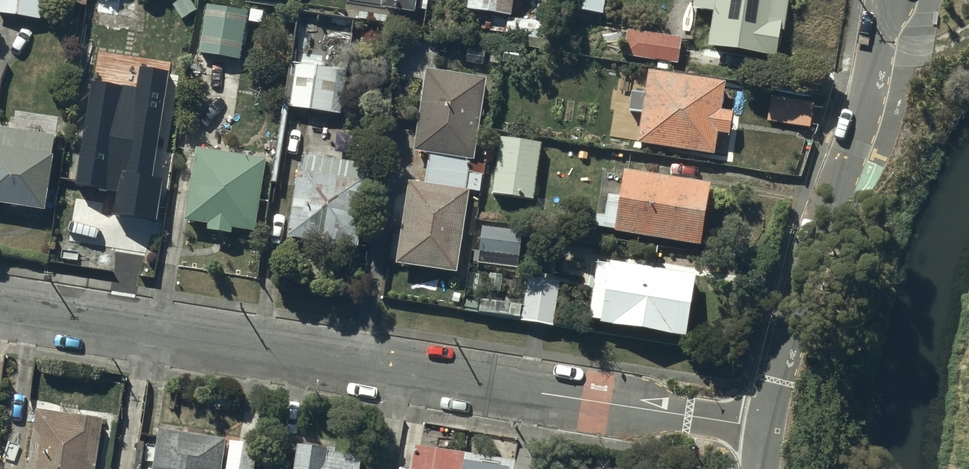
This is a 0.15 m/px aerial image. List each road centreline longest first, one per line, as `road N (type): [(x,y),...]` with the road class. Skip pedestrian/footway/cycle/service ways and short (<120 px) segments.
road 1 (residential): [(0,309),(766,426)]
road 2 (residential): [(888,0),(864,110),(766,426)]

